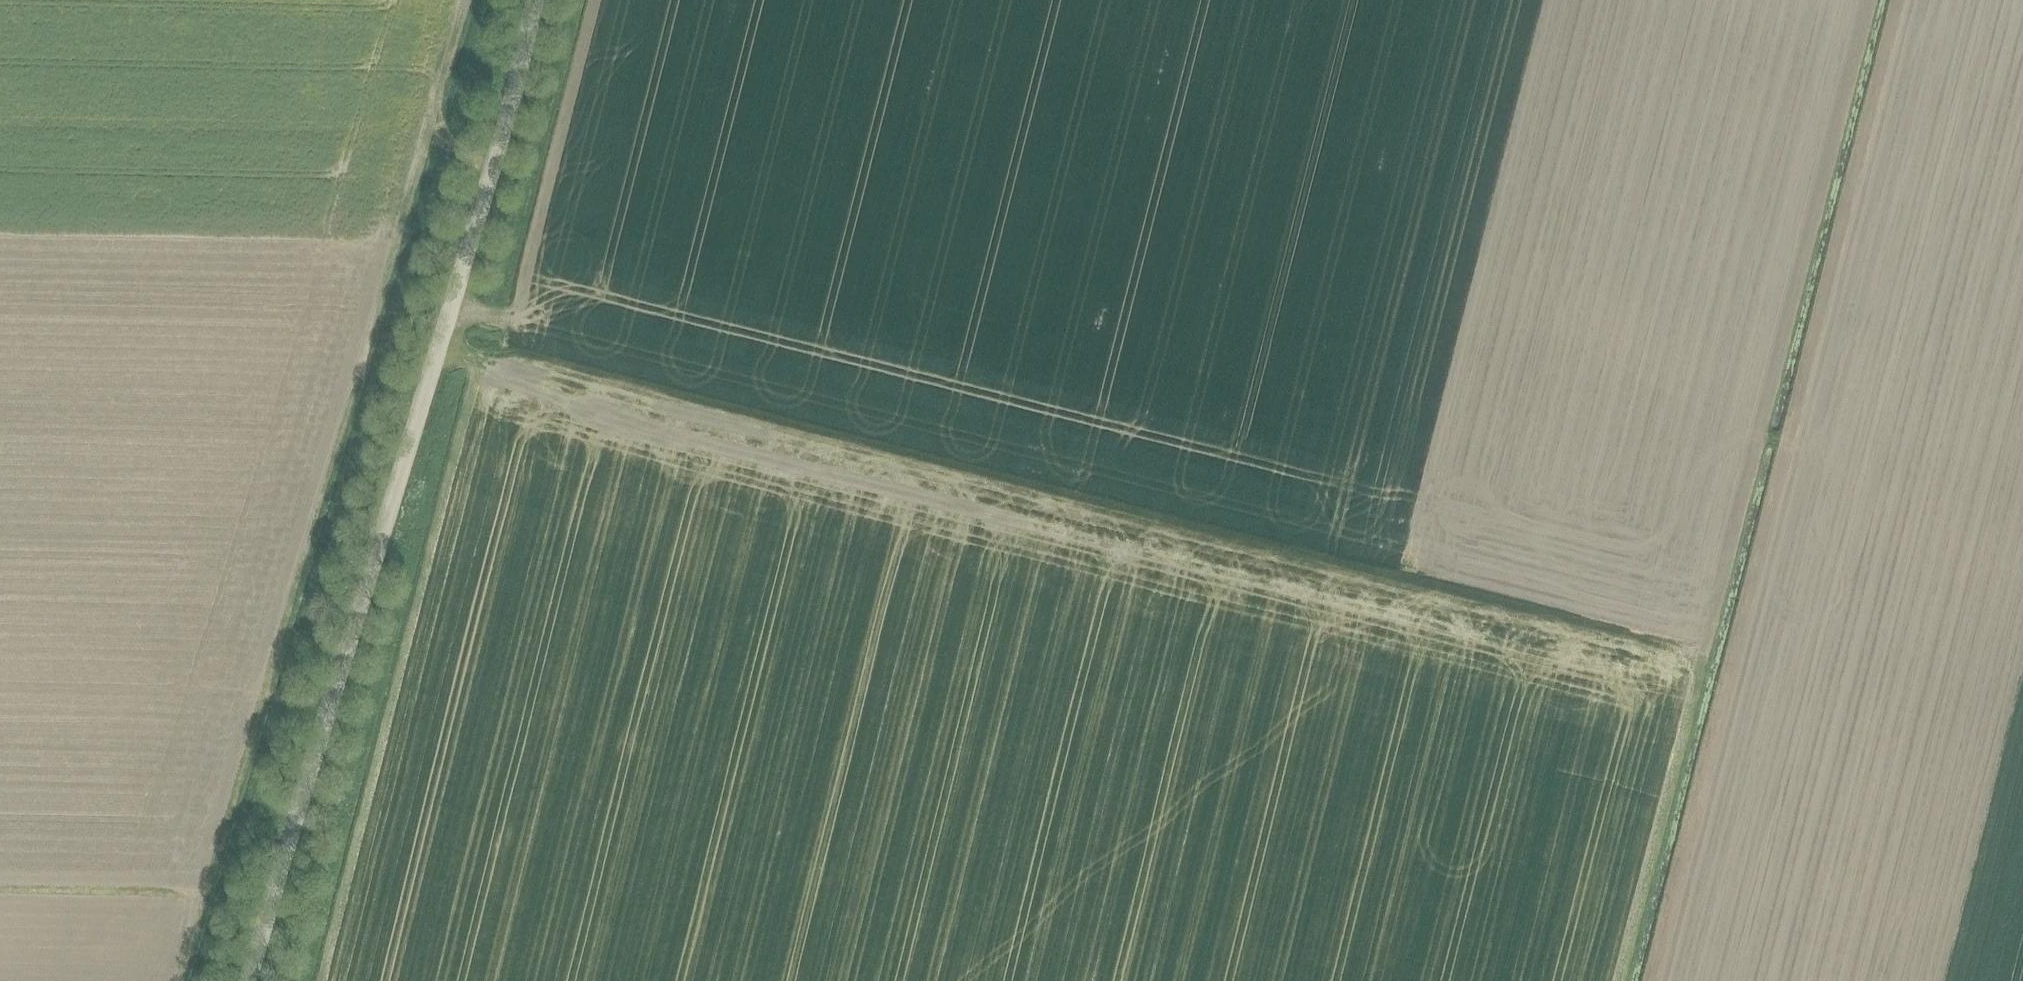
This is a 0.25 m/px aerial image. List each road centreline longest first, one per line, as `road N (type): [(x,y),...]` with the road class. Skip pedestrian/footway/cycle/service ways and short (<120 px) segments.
road 1 (unclassified): [(248,980),(510,110),(535,0)]

